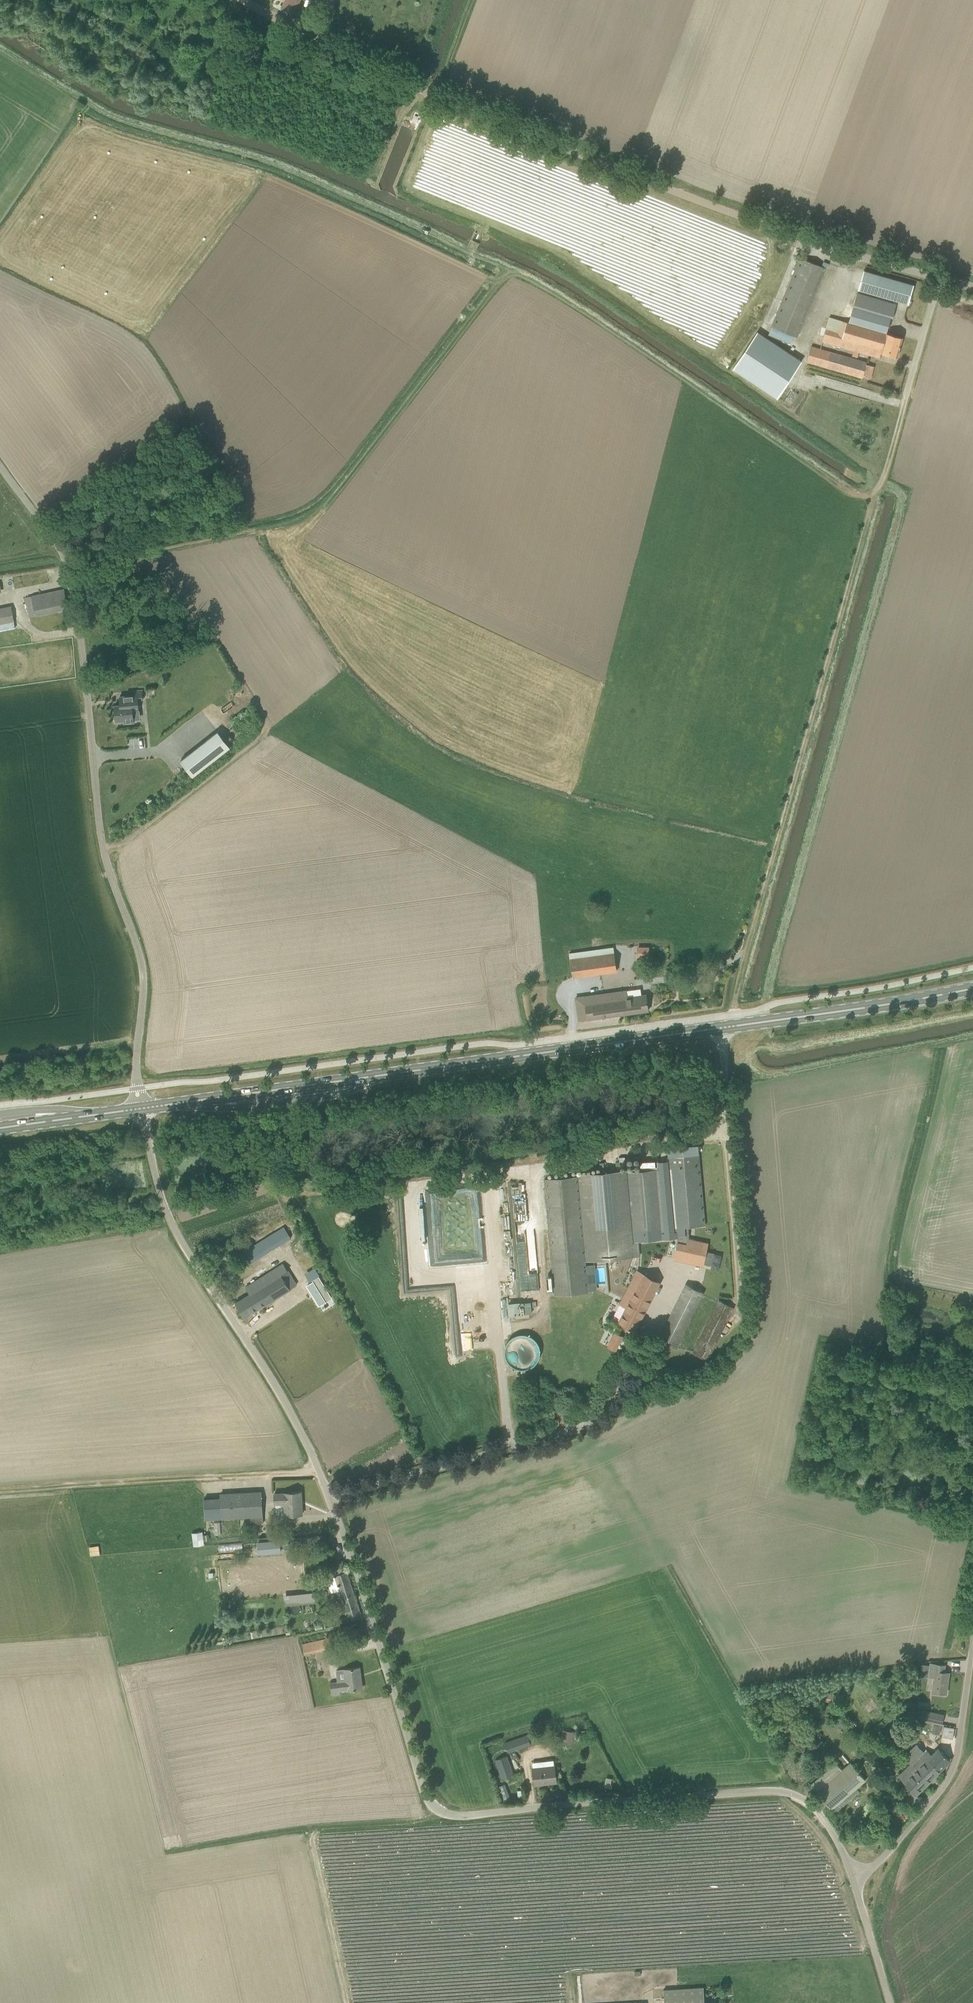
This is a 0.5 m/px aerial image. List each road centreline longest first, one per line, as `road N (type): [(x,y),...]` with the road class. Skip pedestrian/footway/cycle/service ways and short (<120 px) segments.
road 1 (unclassified): [(838,1841),(808,1802),(786,1793),(461,1815),(435,1806),(423,1792),(318,1467),(279,1389),(168,1217),(141,1108)]
road 2 (track): [(872,506),(533,278),(267,165),(93,109)]
road 3 (unclassified): [(939,279),(675,193),(415,88),(244,0)]
road 4 (unclassified): [(141,1108),(135,1065),(143,972),(99,820),(75,581),(67,557),(0,466)]
road 5 (track): [(729,1027),(904,406)]
road 6 (primary): [(384,1075),(972,987)]
road 7 (track): [(321,1476),(0,1491)]
road 8 (unclassified): [(972,1660),(959,1758),(901,1837)]
road 9 (primary): [(384,1075),(193,1101)]
road 10 (primary): [(0,1128),(141,1108)]
road 11 (unclassified): [(904,406),(939,279)]

